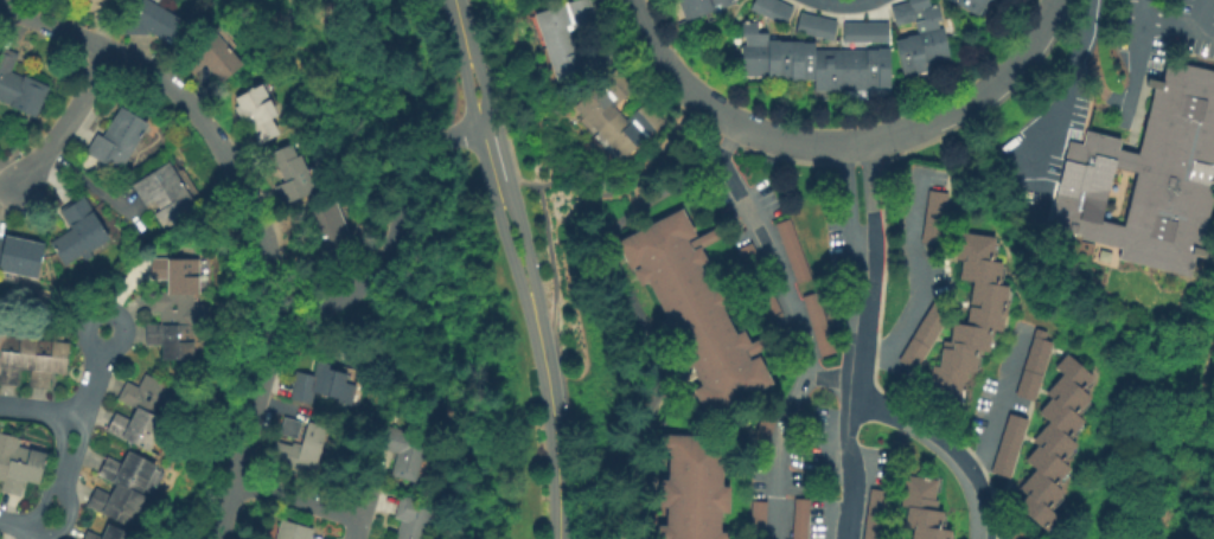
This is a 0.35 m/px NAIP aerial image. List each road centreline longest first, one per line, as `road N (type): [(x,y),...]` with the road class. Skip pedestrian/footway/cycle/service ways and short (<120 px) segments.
road 1 (residential): [(222,538),(280,309),(263,232),(181,94),(138,63),(0,8)]
road 2 (residential): [(493,130),(443,143),(421,159),(389,255),(362,289),(320,308),(280,309)]
road 3 (tertiary): [(465,47),(474,135),(530,304)]
road 4 (tertiary): [(530,304),(547,385),(556,538)]
road 5 (residential): [(42,538),(36,519),(57,490),(65,461),(60,436),(76,413),(94,348)]
road 6 (residential): [(935,120),(851,145),(801,146),(739,127)]
road 7 (residential): [(739,127),(694,101),(669,75),(625,0)]
road 8 (residential): [(1050,0),(999,78),(935,120)]
road 9 (residential): [(94,46),(81,108),(18,191)]
road 10 (tertiary): [(510,193),(465,47)]
road 11 (residential): [(238,485),(347,513),(355,538)]

